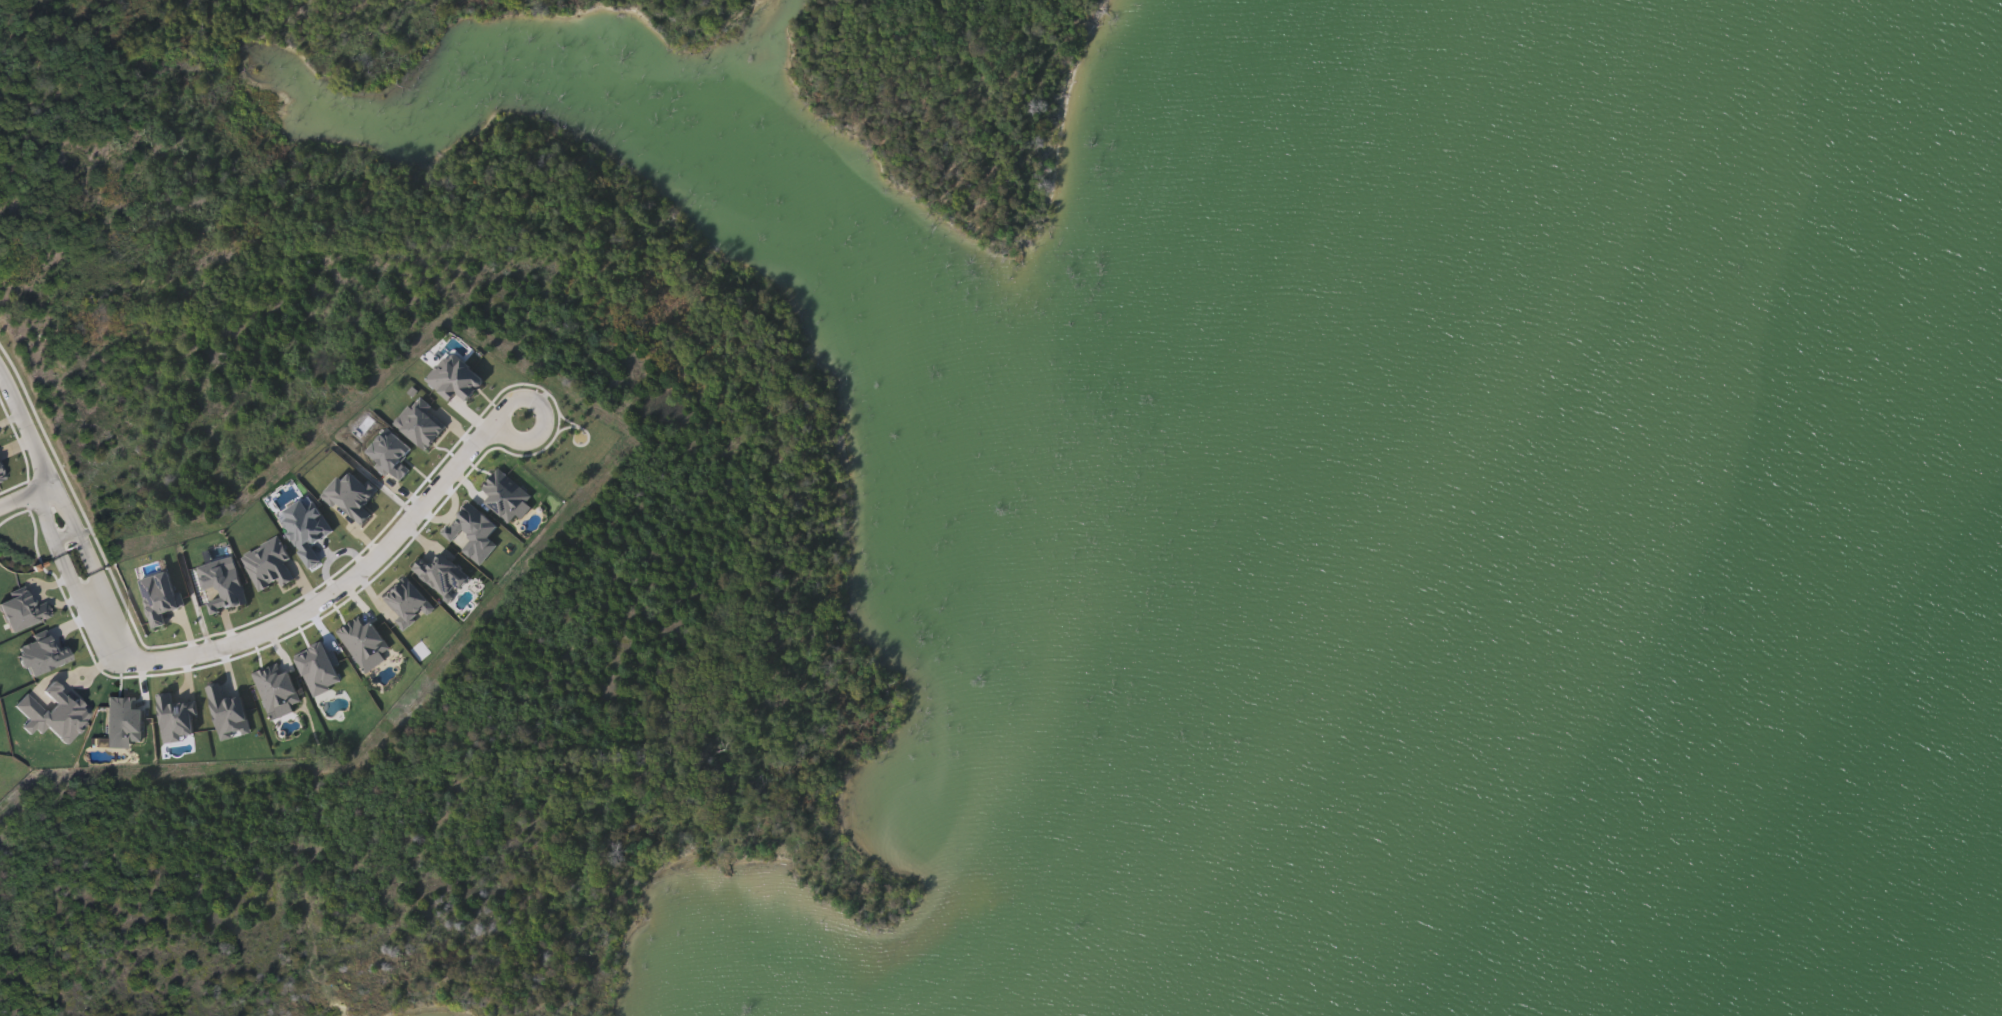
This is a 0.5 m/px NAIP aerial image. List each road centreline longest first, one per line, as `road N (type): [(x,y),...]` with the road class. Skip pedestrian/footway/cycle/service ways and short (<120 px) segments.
road 1 (residential): [(82,559),(121,649),(135,658),(213,651),(327,603),(392,550),(479,443),(506,426)]
road 2 (residential): [(0,357),(82,559)]
road 3 (residential): [(522,442),(510,435),(505,416),(513,404),(533,401),(547,423),(541,436),(522,442)]

